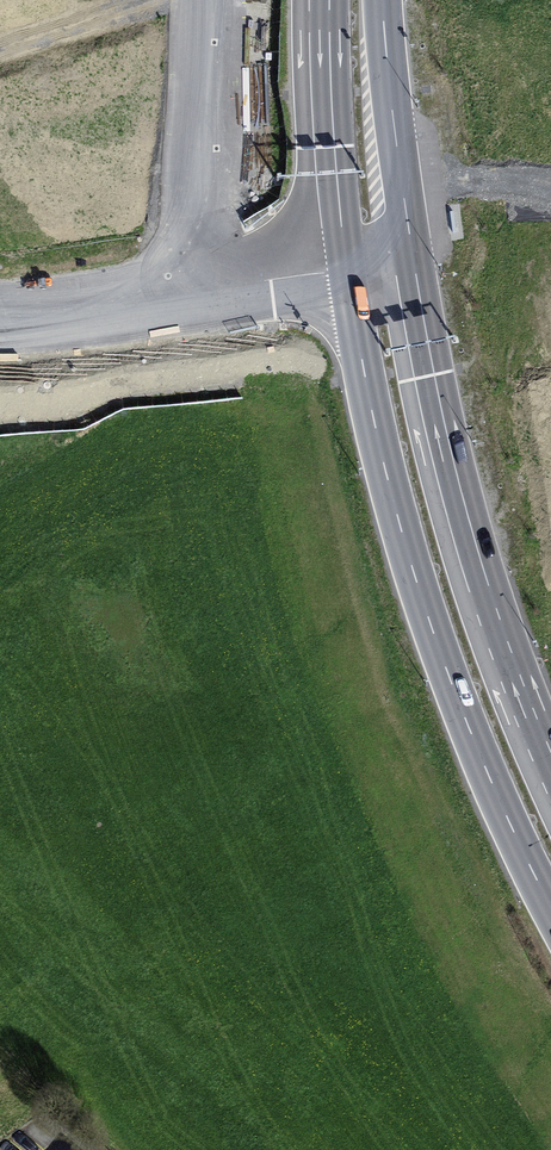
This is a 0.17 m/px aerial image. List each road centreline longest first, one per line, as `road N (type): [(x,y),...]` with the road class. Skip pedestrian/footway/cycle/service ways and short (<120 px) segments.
road 1 (trunk): [(352,259),(396,509),(474,728),(550,899)]
road 2 (trunk): [(550,782),(516,703),(457,528),(424,393),(402,257)]
road 3 (primary): [(352,259),(87,305),(0,304)]
road 4 (trunk): [(336,0),(352,259)]
road 5 (trunk): [(402,257),(389,0)]

